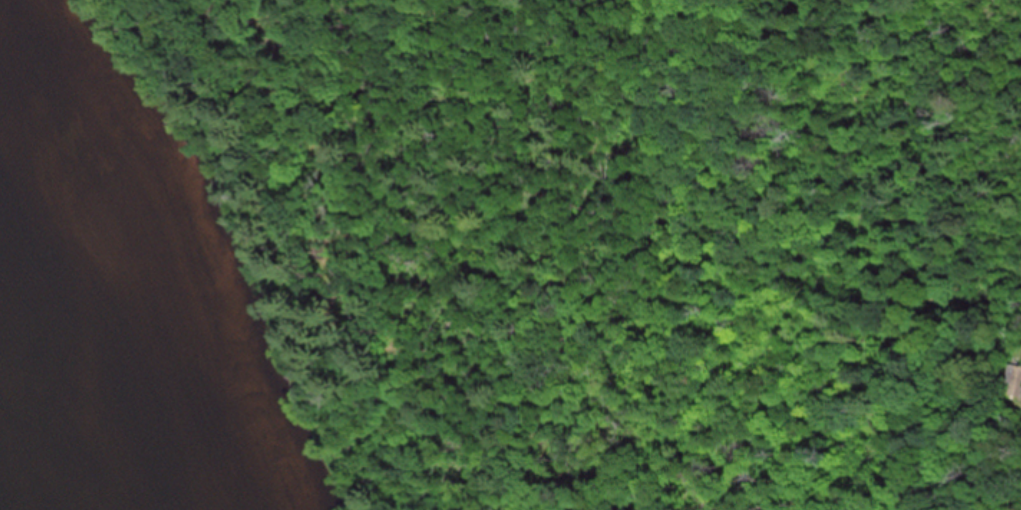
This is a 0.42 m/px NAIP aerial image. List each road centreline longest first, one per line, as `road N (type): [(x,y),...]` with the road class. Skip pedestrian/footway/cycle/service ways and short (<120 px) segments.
road 1 (track): [(520,0),(559,509)]

